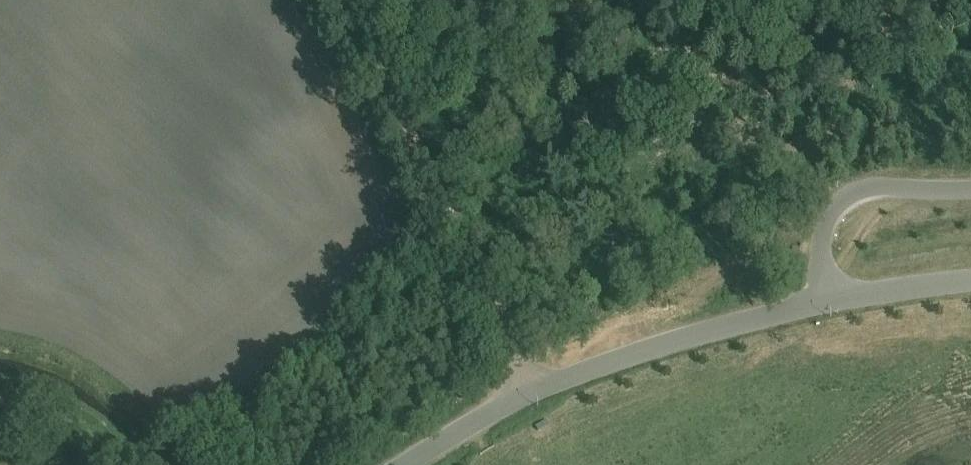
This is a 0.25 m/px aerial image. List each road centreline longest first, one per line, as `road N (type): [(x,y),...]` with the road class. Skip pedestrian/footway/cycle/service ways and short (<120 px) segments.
road 1 (track): [(534,389),(343,0)]
road 2 (tertiary): [(830,301),(665,342),(534,389)]
road 3 (unclassified): [(830,301),(820,245),(840,201),(884,184),(970,189)]
road 4 (tertiary): [(405,464),(534,389)]
road 5 (tertiary): [(970,281),(830,301)]

